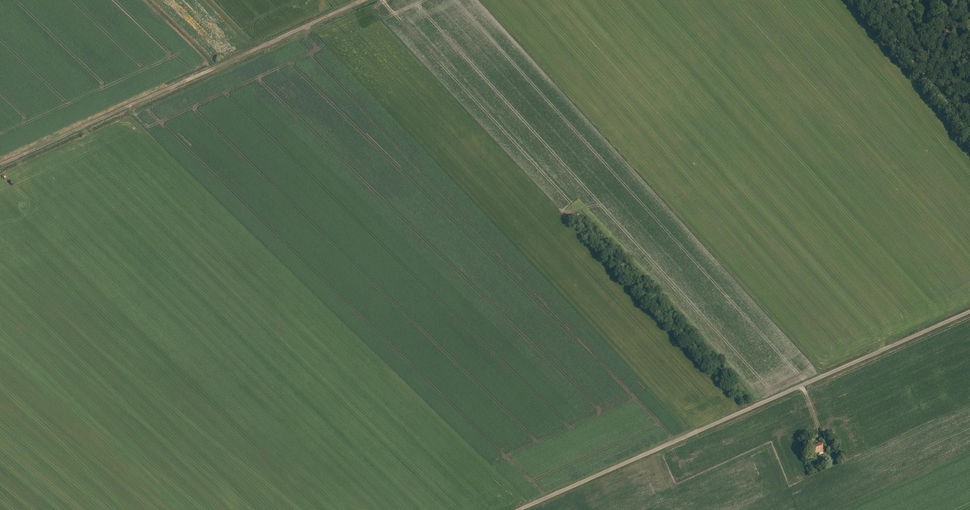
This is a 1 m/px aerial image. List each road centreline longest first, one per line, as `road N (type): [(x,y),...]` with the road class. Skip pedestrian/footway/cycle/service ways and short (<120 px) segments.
road 1 (unclassified): [(518,509),(969,311)]
road 2 (track): [(0,164),(363,0)]
road 3 (track): [(865,0),(969,133)]

